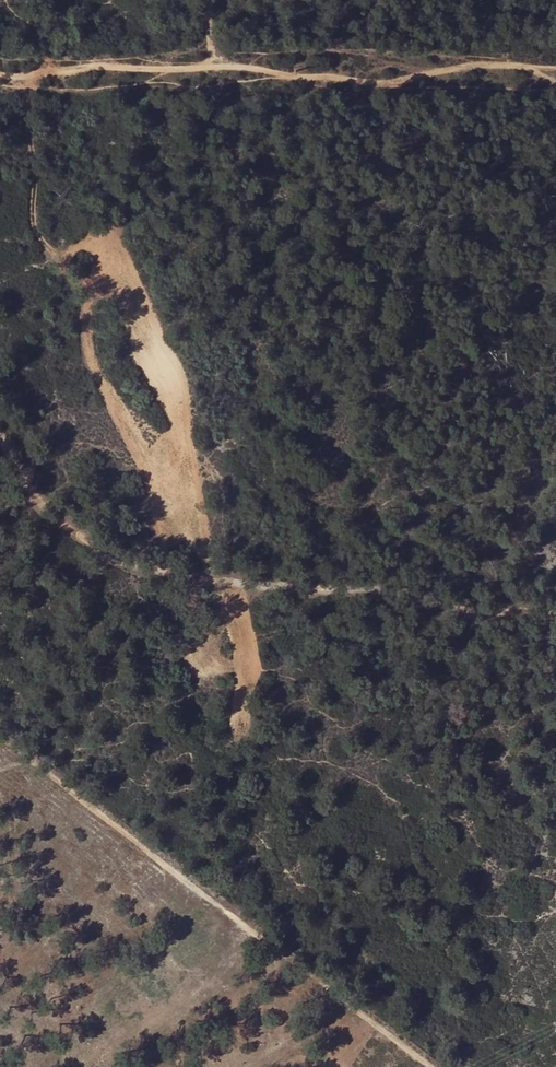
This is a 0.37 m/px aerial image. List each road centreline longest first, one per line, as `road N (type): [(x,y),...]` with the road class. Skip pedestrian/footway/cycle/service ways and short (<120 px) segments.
road 1 (track): [(555,609),(377,583),(197,580),(129,560),(100,549),(38,497),(0,434)]
road 2 (track): [(0,78),(93,66),(351,79),(507,65),(555,82)]
road 3 (track): [(440,1066),(0,732)]

